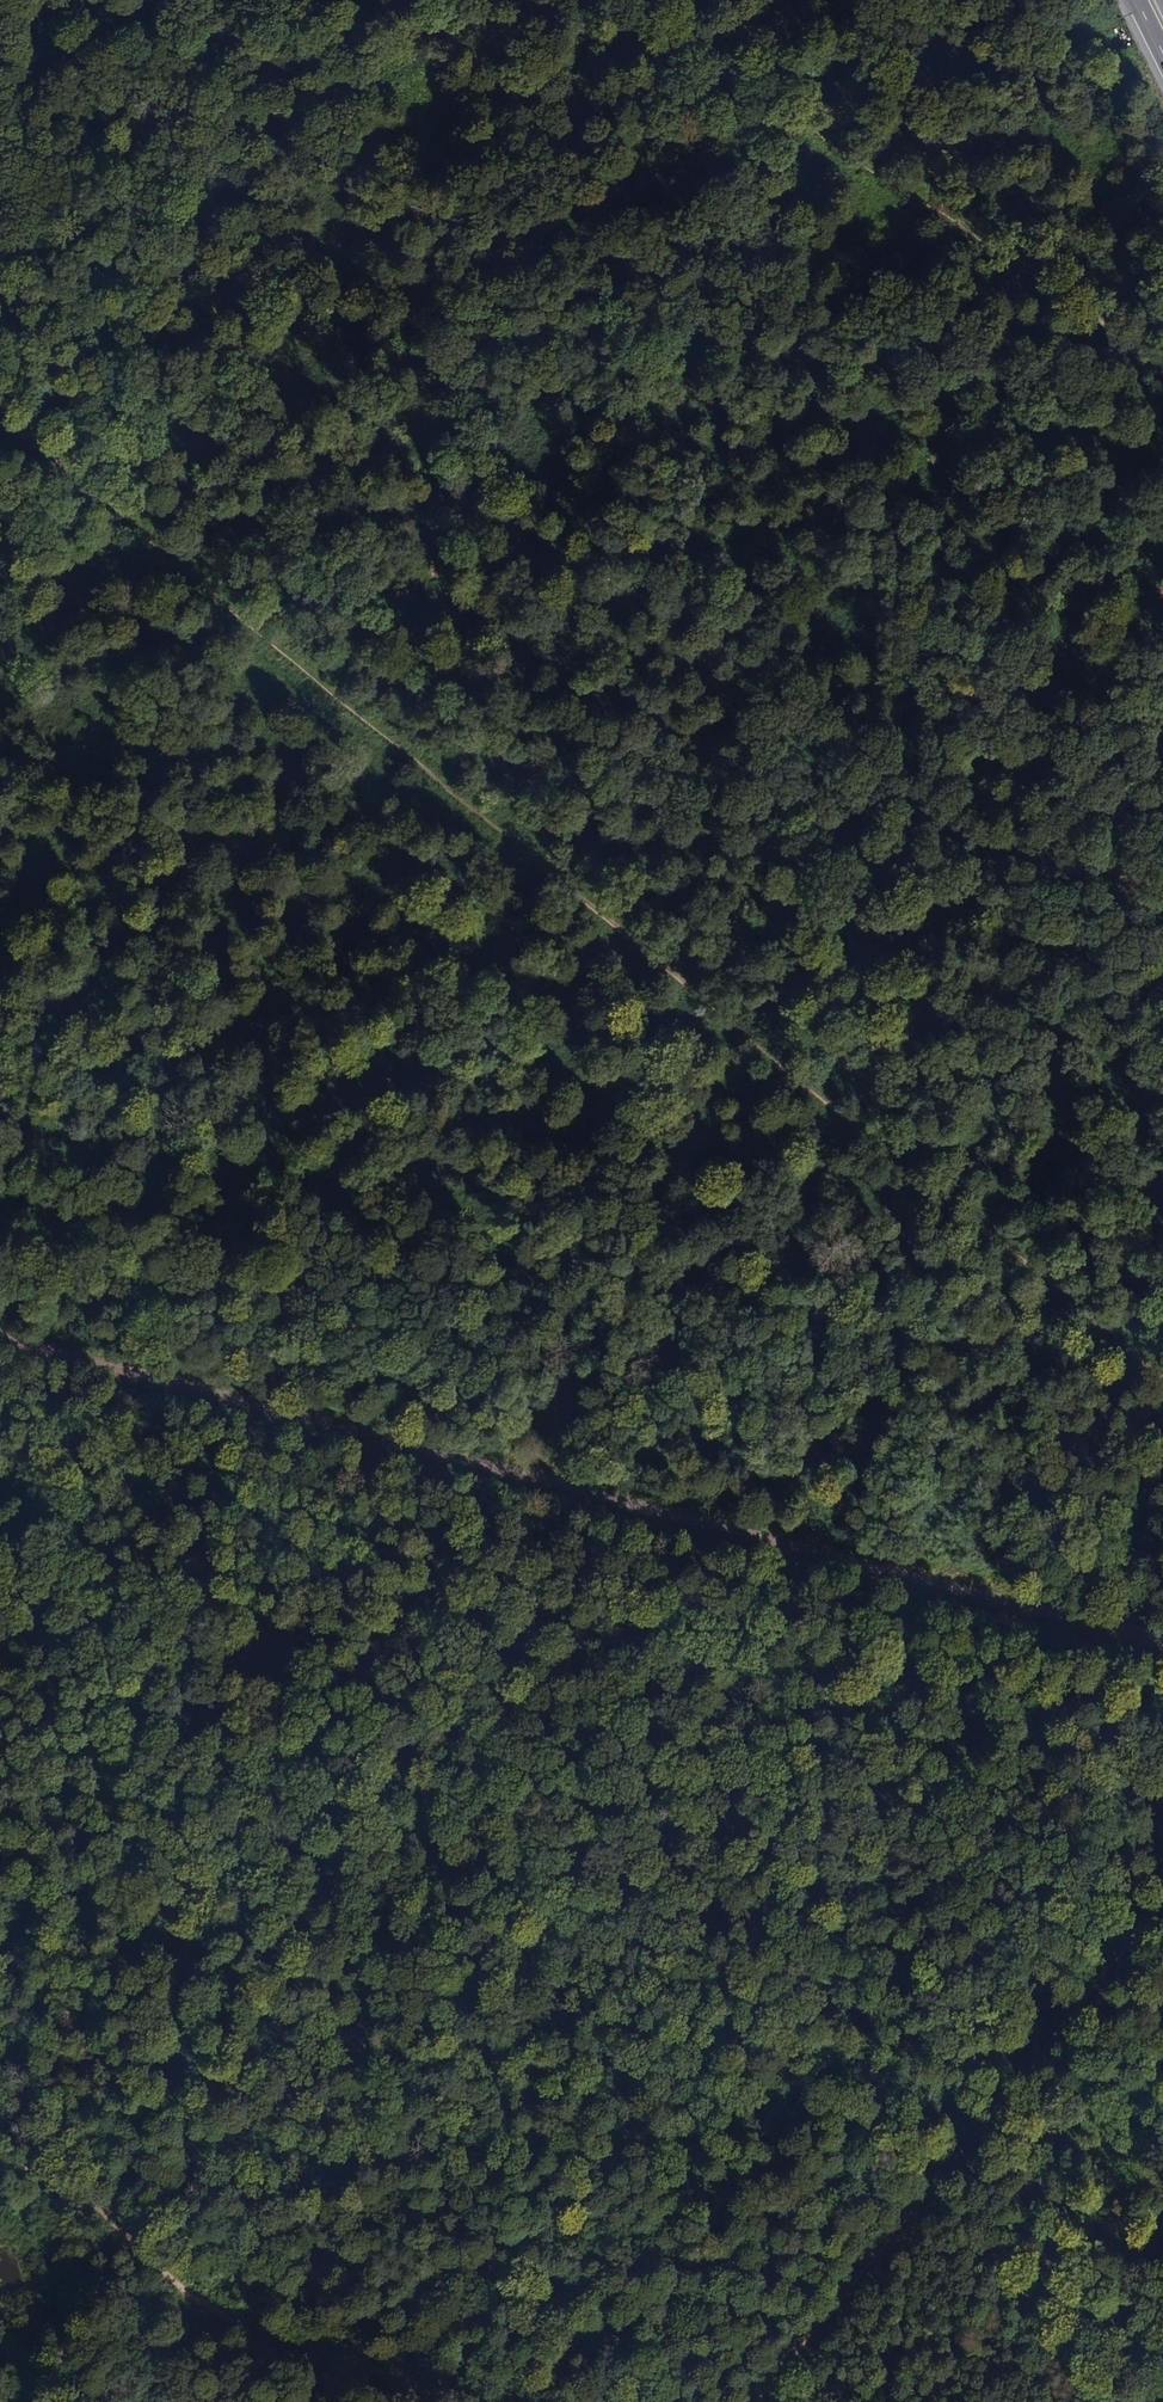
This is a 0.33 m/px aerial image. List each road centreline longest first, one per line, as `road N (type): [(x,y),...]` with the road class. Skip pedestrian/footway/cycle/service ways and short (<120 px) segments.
road 1 (track): [(0,1338),(1162,1645)]
road 2 (track): [(0,2170),(61,2183),(195,2307),(442,2401)]
road 3 (track): [(0,174),(162,555)]

